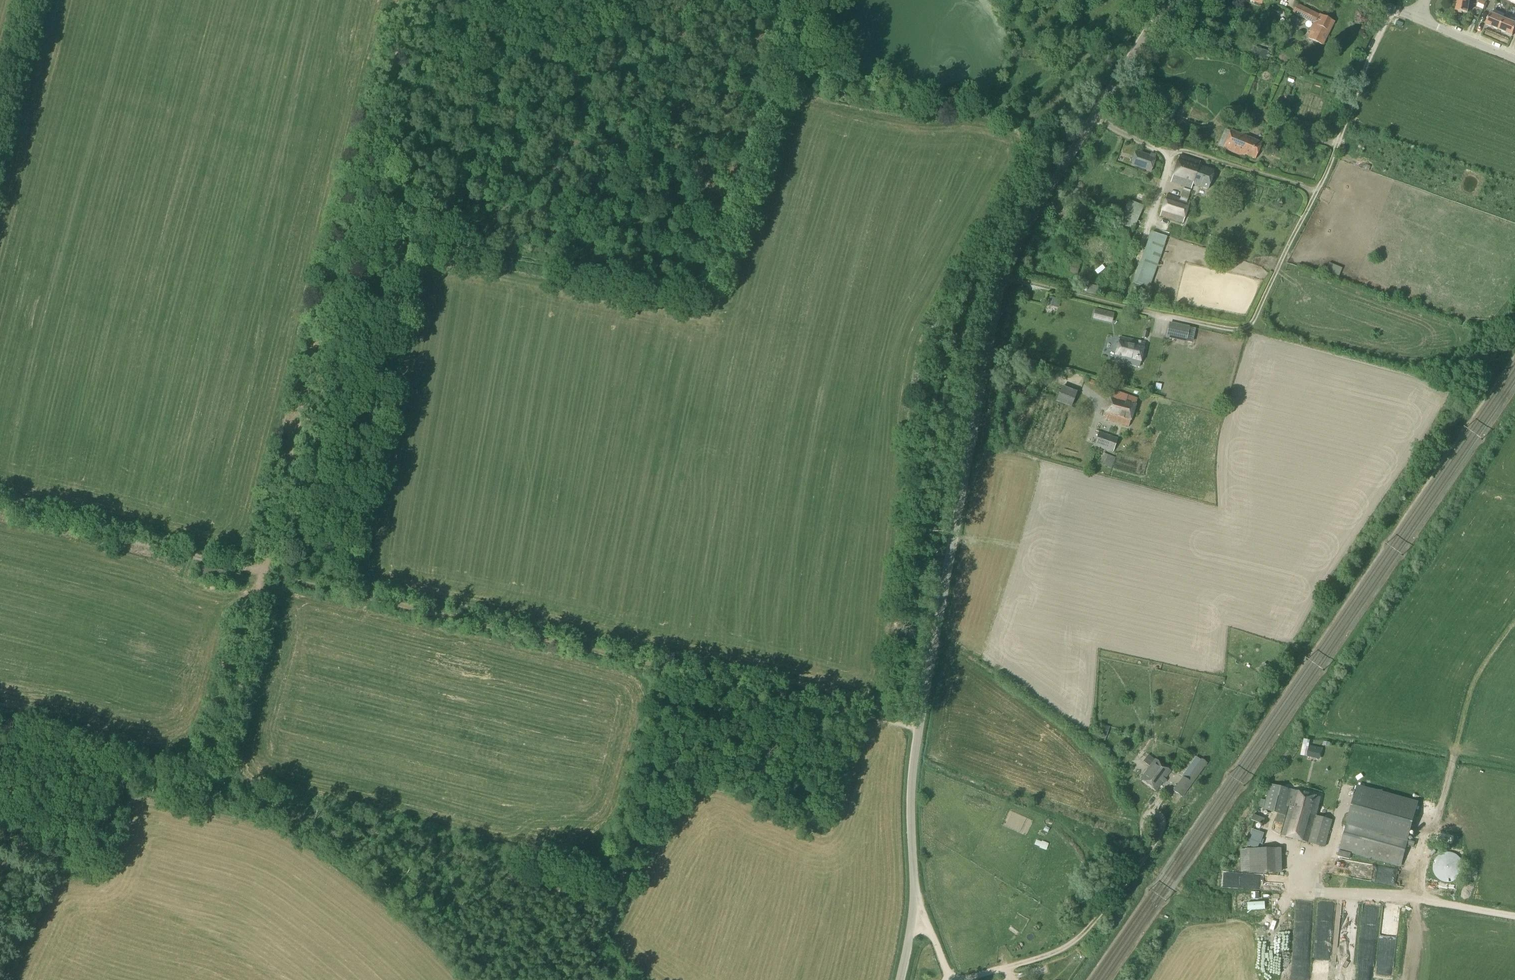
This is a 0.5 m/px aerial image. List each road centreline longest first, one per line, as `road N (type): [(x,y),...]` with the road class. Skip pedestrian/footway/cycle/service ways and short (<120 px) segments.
road 1 (unclassified): [(900,979),(913,921),(909,820),(920,731),(1006,263),(1167,0)]
road 2 (track): [(261,572),(920,731)]
road 3 (track): [(0,731),(600,884)]
road 4 (track): [(261,572),(411,0)]
road 5 (track): [(351,233),(460,242),(733,299)]
road 6 (track): [(1161,830),(1078,938),(1012,966),(948,978),(930,926),(913,921)]
road 7 (track): [(261,572),(0,509)]
road 8 (track): [(1514,915),(1335,891),(1268,903)]
road 9 (track): [(261,572),(209,784)]

